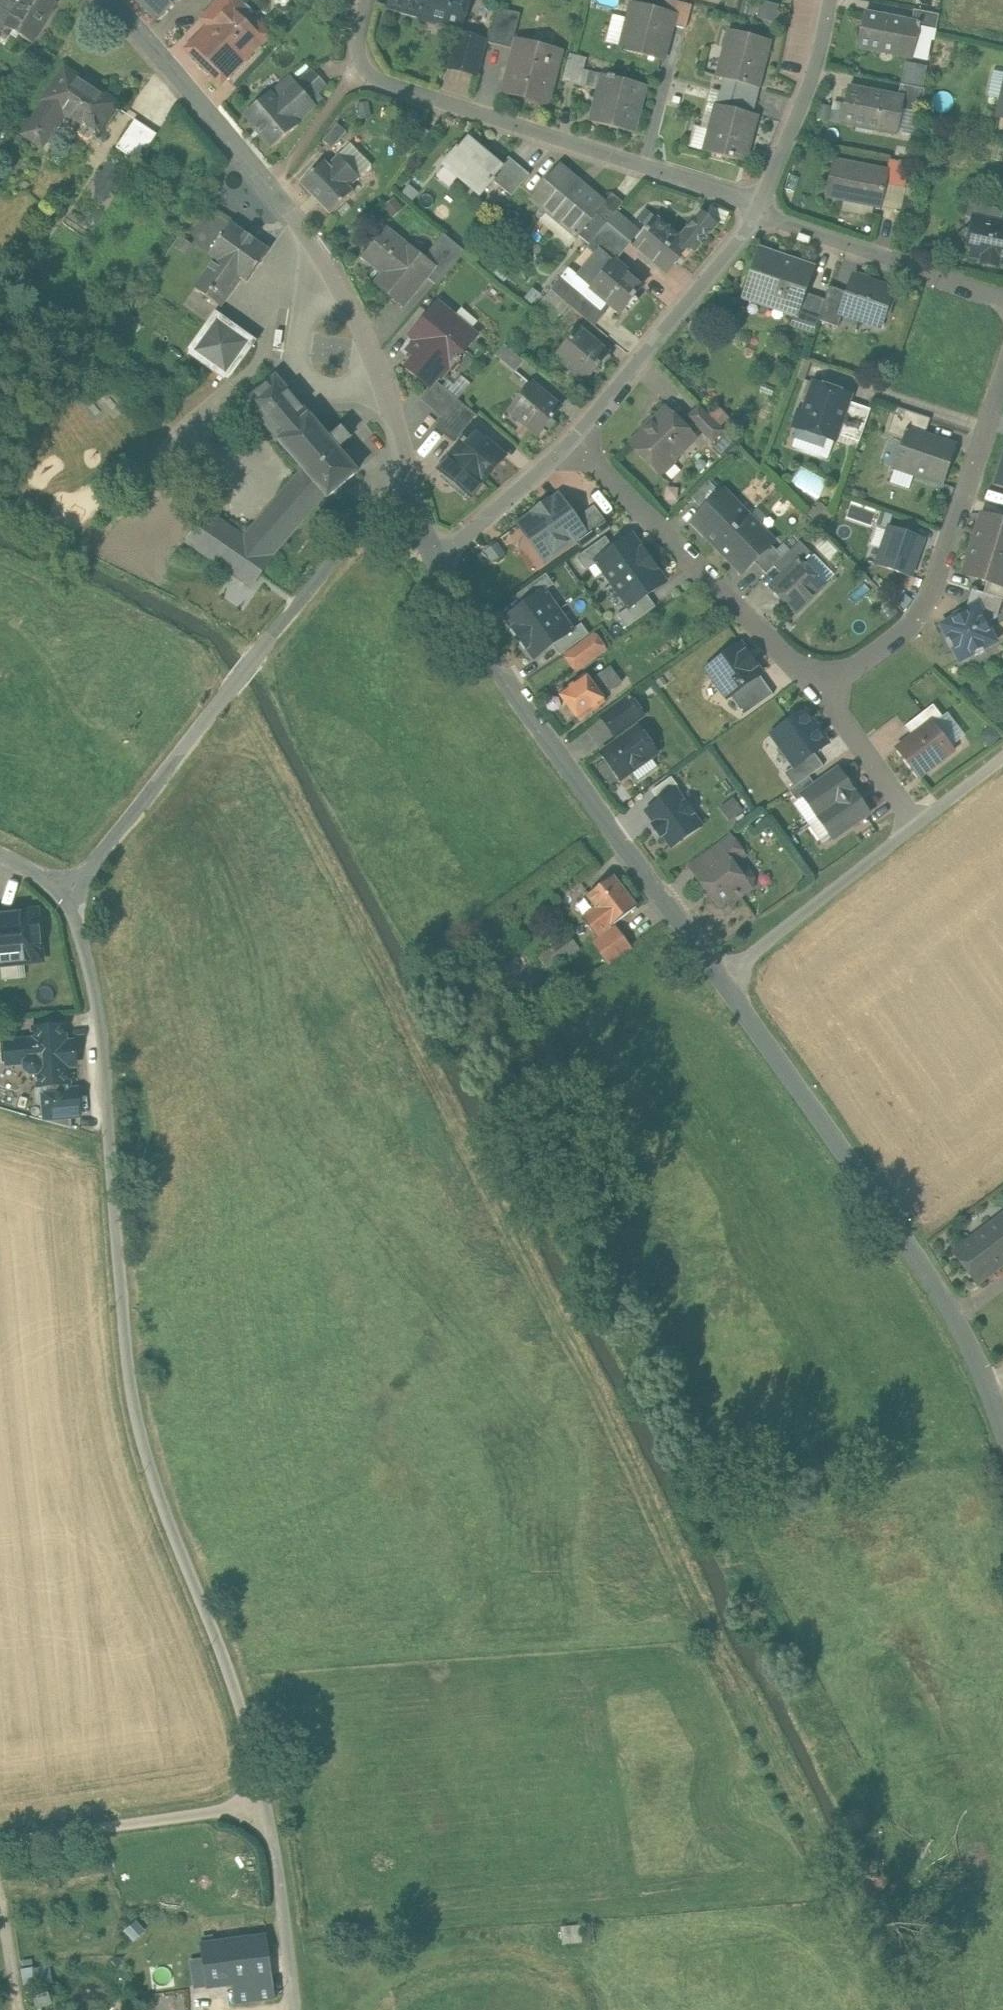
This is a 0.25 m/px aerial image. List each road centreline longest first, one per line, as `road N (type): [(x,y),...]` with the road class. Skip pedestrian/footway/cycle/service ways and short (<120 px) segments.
road 1 (unclassified): [(267,1806),(232,1667),(139,1432),(103,1048),(72,884)]
road 2 (tertiary): [(411,517),(370,352),(335,266),(108,0)]
road 3 (tertiary): [(1002,1428),(954,1317),(880,1199),(719,978)]
road 4 (residential): [(72,884),(358,539),(411,517)]
road 5 (tertiary): [(719,978),(433,569)]
road 6 (residential): [(362,0),(355,34),(363,73),(734,197),(759,213)]
road 7 (residential): [(821,690),(906,629),(930,593),(1002,382)]
road 8 (residential): [(577,442),(821,690)]
road 9 (residential): [(577,442),(759,213)]
road 10 (unclassified): [(267,1806),(0,1841)]
road 11 (residential): [(1002,298),(759,213)]
road 12 (unclassified): [(919,827),(719,978)]
road 13 (residential): [(759,213),(813,75),(829,0)]
road 14 (unclassified): [(296,2009),(267,1806)]
road 15 (residential): [(433,569),(577,442)]
road 16 (residential): [(919,827),(821,690)]

